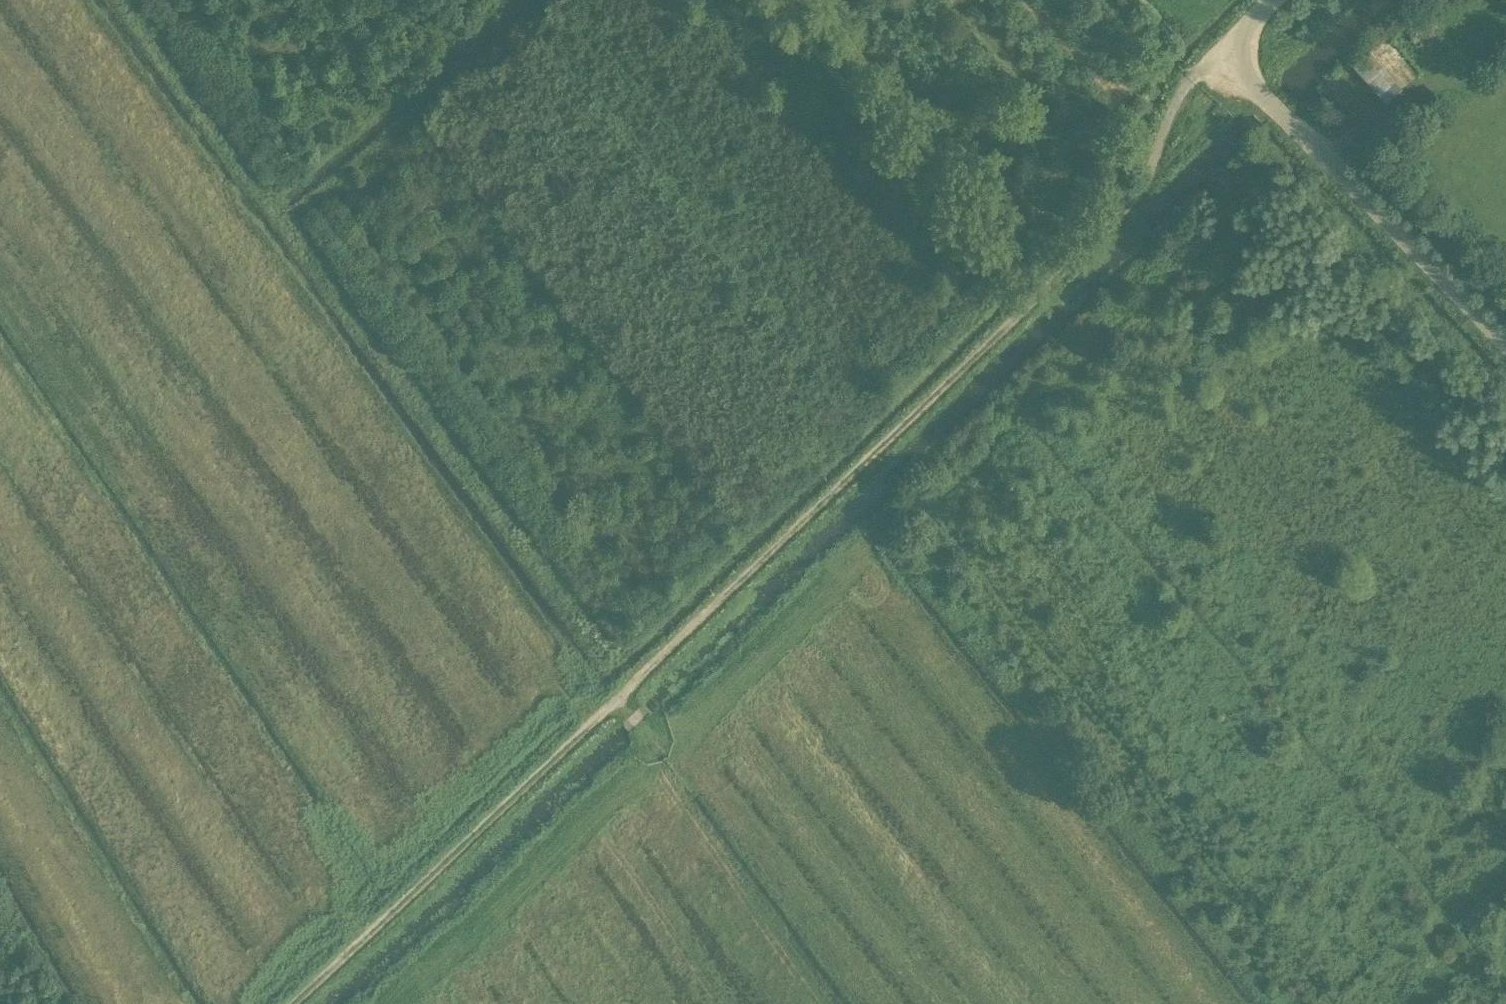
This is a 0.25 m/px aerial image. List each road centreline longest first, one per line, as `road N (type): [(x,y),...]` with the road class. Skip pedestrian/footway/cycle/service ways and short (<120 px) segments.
road 1 (track): [(294,1003),(1123,212)]
road 2 (unclassified): [(1505,343),(1219,52)]
road 3 (unclassified): [(1123,212),(1193,76),(1219,52)]

